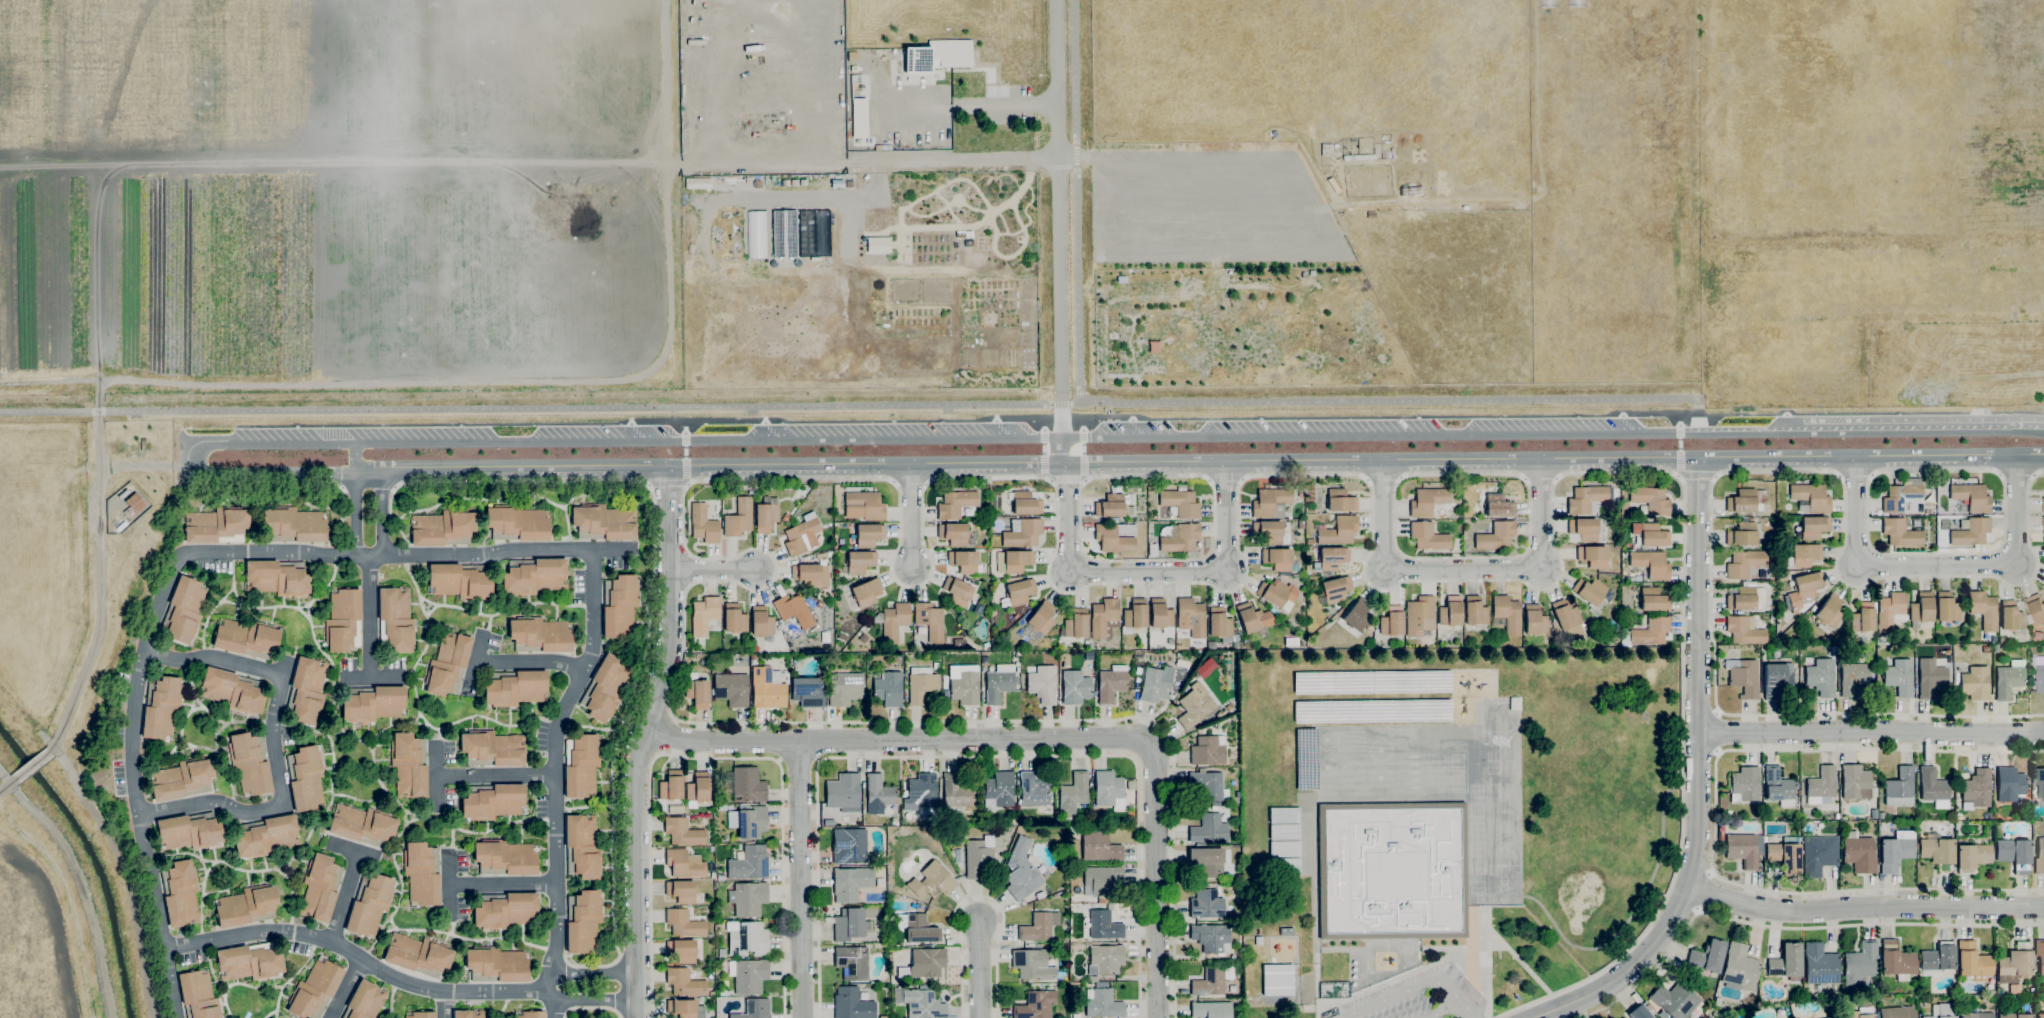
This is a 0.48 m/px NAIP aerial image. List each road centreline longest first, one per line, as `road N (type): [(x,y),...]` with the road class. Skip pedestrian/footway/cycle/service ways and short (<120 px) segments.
road 1 (secondary): [(354,473),(2043,458)]
road 2 (secondary): [(1679,432),(207,445),(195,462),(207,472),(354,473)]
road 3 (residential): [(1163,1017),(1156,770),(1147,746),(1130,736),(699,740),(647,731)]
road 4 (residential): [(1696,460),(1689,882),(1671,920),(1621,975),(1534,1017)]
road 5 (residential): [(1066,464),(1069,574),(1228,574),(1226,464)]
road 6 (residential): [(1542,461),(1543,572),(1385,571),(1382,462)]
road 7 (residential): [(1856,459),(1857,566),(2018,565),(2016,457)]
road 8 (secondary): [(2043,431),(1679,432)]
road 9 (residential): [(1689,882),(1751,907),(1803,912),(2043,906)]
road 10 (residential): [(2043,733),(1697,734)]
road 11 (residential): [(640,1017),(639,779),(647,731)]
road 12 (residential): [(798,741),(803,1017)]
road 13 (residential): [(647,731),(671,629),(667,467)]

